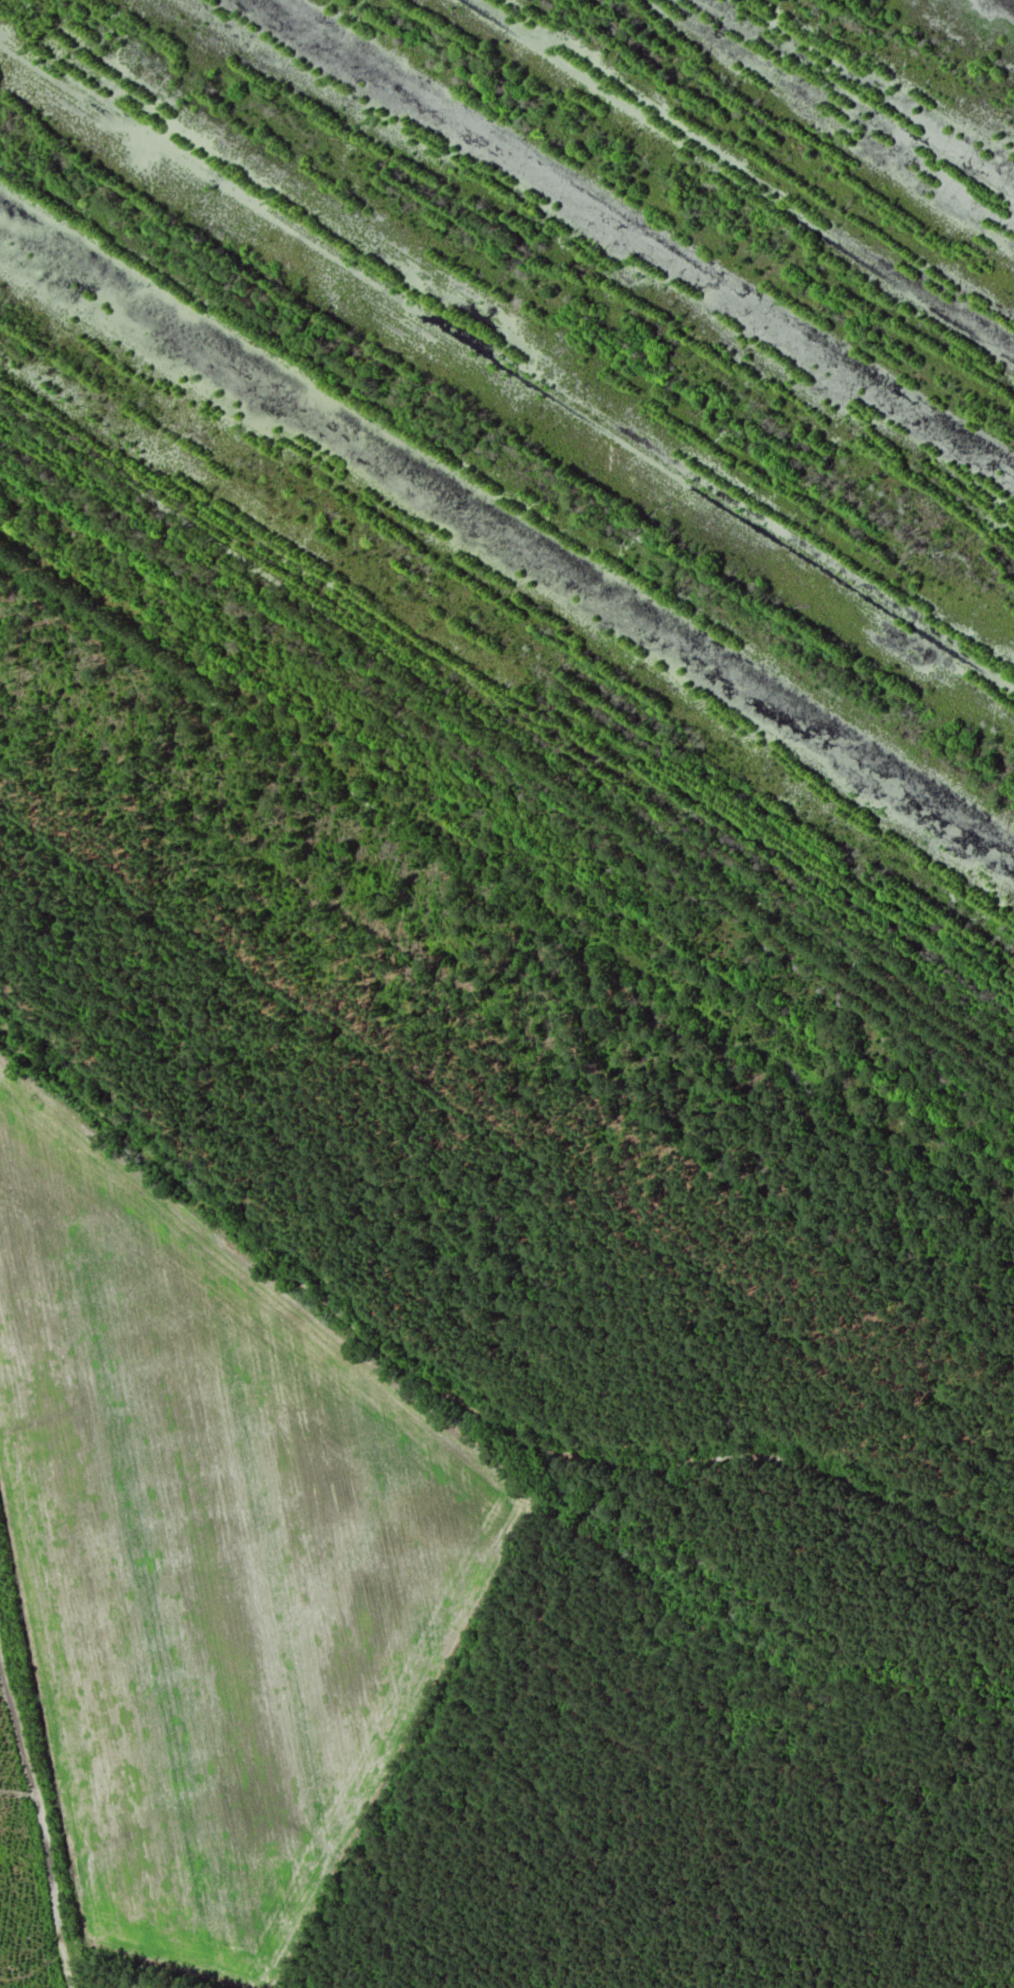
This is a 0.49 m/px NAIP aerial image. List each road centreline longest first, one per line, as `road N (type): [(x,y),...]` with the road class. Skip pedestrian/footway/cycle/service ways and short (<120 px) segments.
road 1 (track): [(70,1987),(0,1644)]

